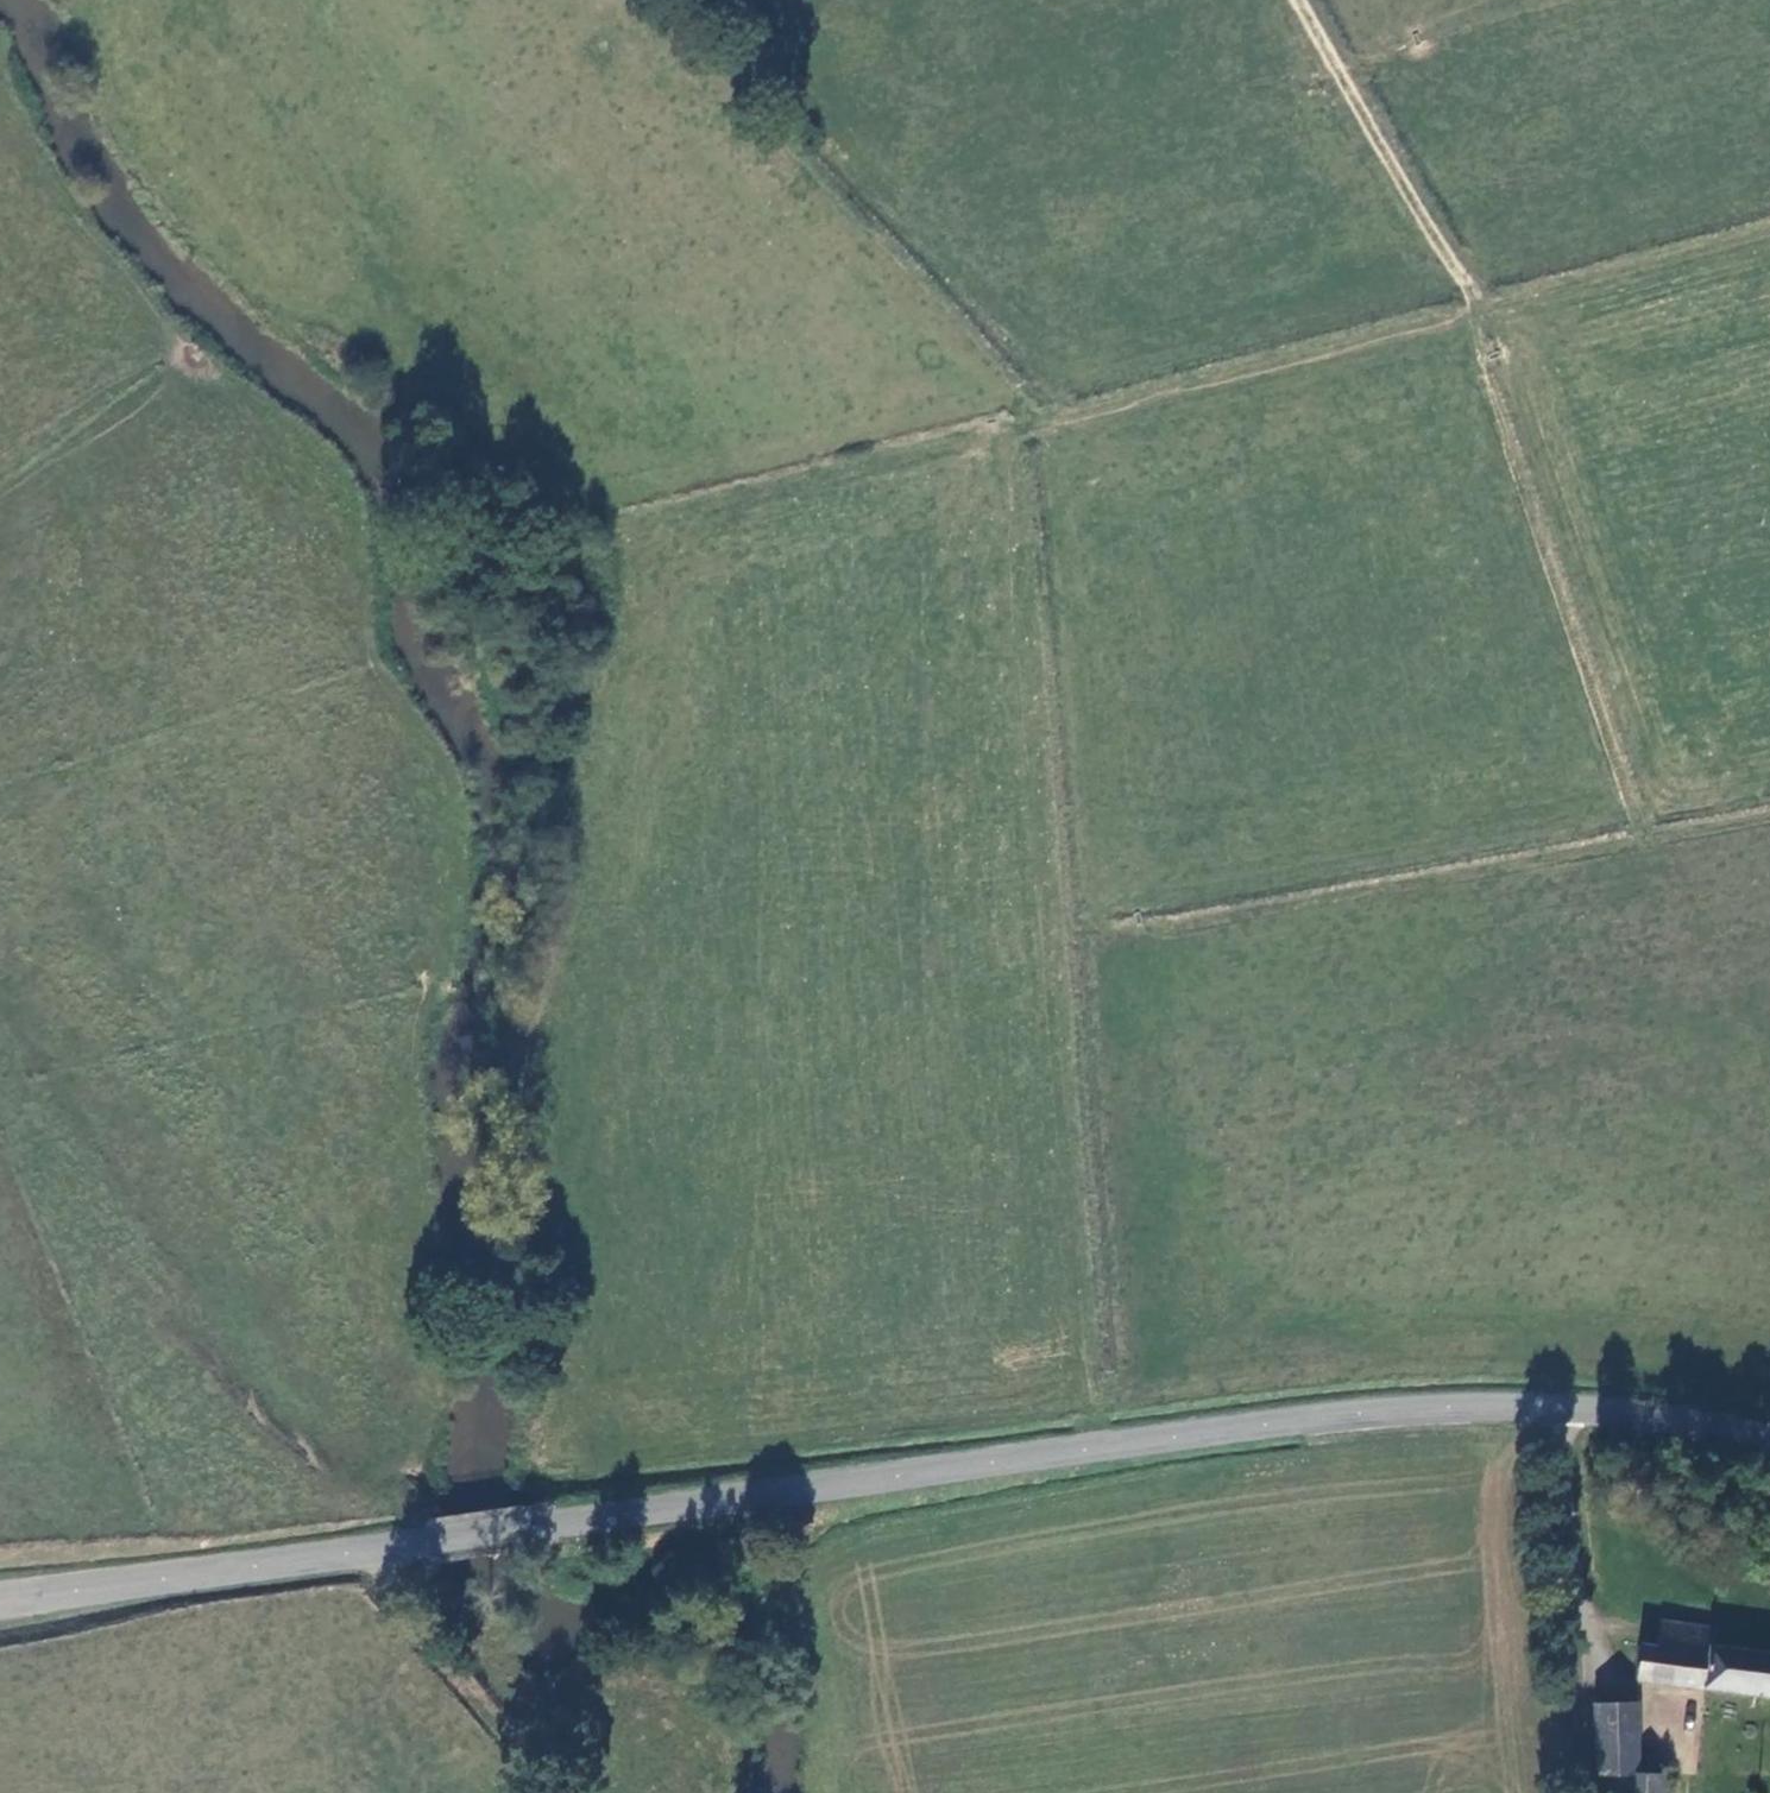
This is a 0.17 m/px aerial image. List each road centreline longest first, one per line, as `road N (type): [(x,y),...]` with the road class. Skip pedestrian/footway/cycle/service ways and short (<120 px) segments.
road 1 (tertiary): [(0,1604),(1260,1423),(1552,1405)]
road 2 (unclassified): [(1552,1405),(1580,1671)]
road 3 (tertiary): [(1552,1405),(1671,1414),(1769,1437)]

